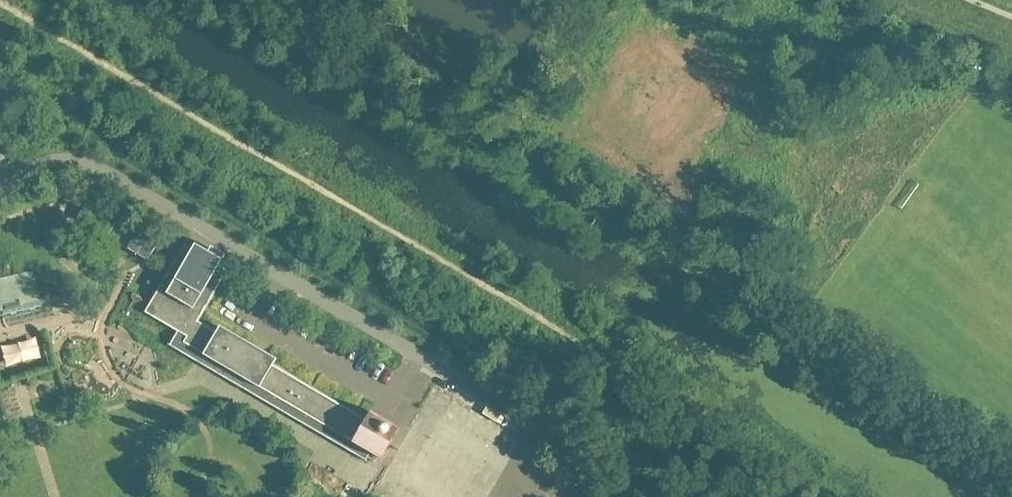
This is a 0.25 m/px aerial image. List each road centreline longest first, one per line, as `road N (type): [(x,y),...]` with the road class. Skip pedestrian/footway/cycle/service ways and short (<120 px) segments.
road 1 (unclassified): [(650,496),(94,164),(56,158),(0,175)]

